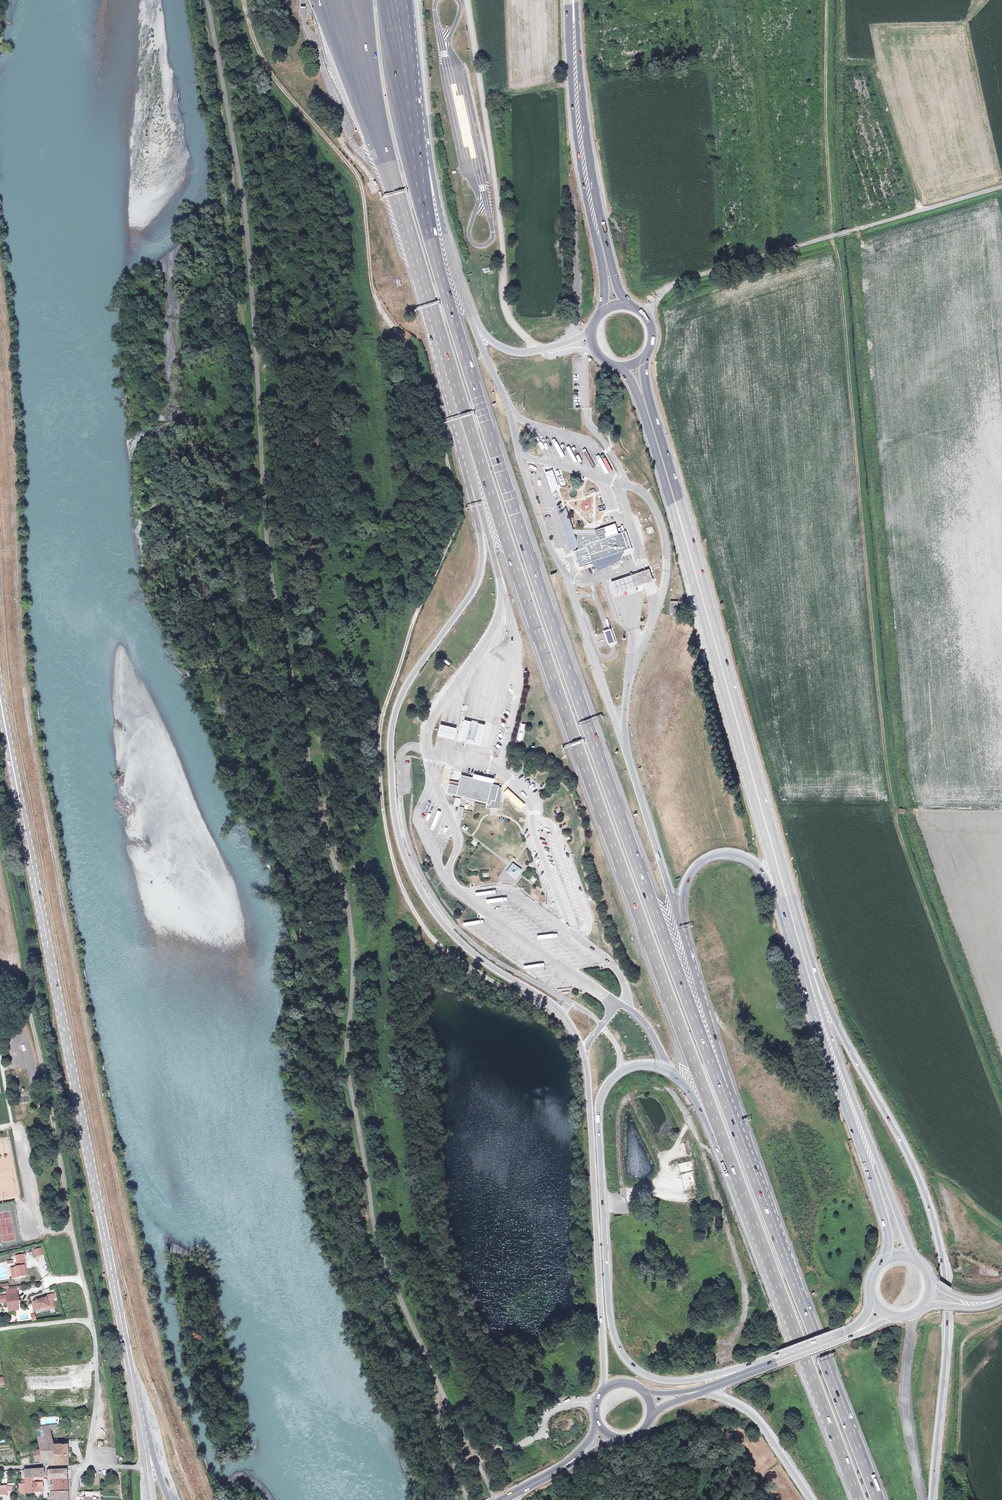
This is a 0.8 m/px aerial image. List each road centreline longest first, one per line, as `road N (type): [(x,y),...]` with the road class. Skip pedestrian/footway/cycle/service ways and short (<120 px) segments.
road 1 (motorway): [(793,1268),(679,977),(504,481),(433,251),(410,116)]
road 2 (track): [(216,1499),(163,1370),(127,1228),(31,740),(0,313)]
road 3 (motorway): [(459,417),(841,1453)]
road 4 (motorway): [(459,417),(483,561),(471,595),(401,696),(390,750),(396,824),(420,891),(451,933),(551,1003),(579,1041),(591,1125),(603,1391)]
road 5 (track): [(0,568),(10,696),(94,1136),(145,1362),(194,1499)]
road 6 (motorway): [(768,1363),(669,1381),(637,1369),(618,1348),(609,1323),(598,1124),(603,1089),(619,1070),(666,1068),(688,1088),(841,1453)]
road 7 (primary): [(0,699),(135,1392)]
road 8 (motorway): [(932,1499),(946,1311),(935,1229),(909,1159),(792,920)]
road 9 (motorway): [(793,1268),(704,1004),(682,925),(684,885),(712,855),(739,856),(759,867),(792,920)]
road 10 (primary): [(792,920),(650,419)]
road 11 (motorway): [(341,0),(459,417)]
road 12 (unclassified): [(646,317),(656,298),(687,278),(1001,188)]
road 13 (unclassified): [(466,0),(504,306),(541,350)]
road 14 (track): [(888,809),(1001,1118)]
road 15 (primary): [(570,0),(575,132),(602,311)]
road 16 (primary): [(627,305),(601,219),(571,0)]
road 17 (motorway): [(541,350),(505,349),(471,318),(410,116)]
road 18 (unclassified): [(89,1466),(98,1362),(67,1198)]
road 19 (primary): [(792,920),(822,1030),(871,1159)]
road 20 (motorway): [(881,1499),(793,1268)]
road 21 (track): [(67,1198),(28,1002),(20,980),(0,975)]
road 22 (motorway): [(698,1392),(755,1417),(811,1499)]

